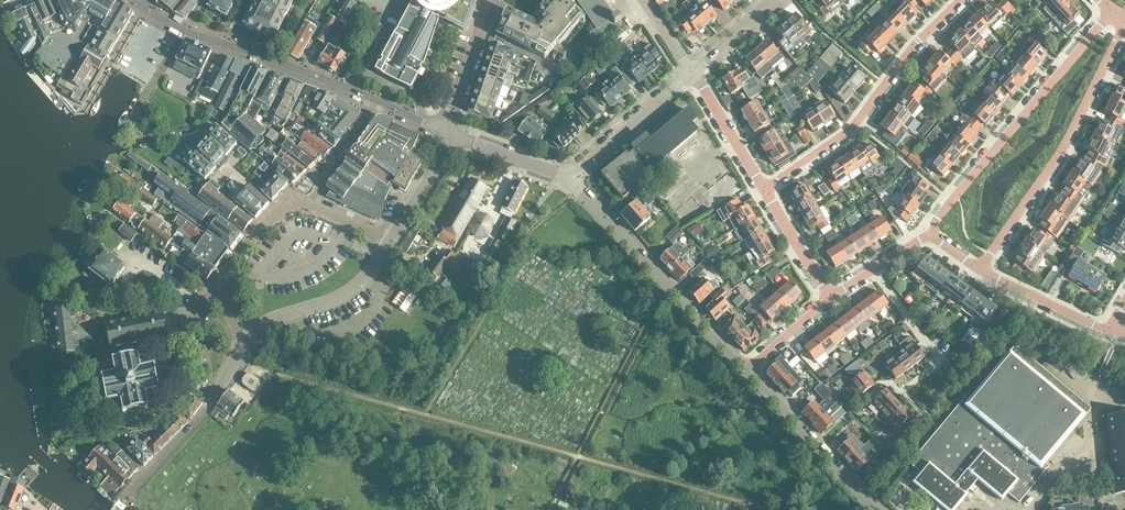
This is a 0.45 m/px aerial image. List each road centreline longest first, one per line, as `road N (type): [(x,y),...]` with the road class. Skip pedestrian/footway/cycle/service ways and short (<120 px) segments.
road 1 (residential): [(129,0),(187,32),(286,64),(442,132)]
road 2 (residential): [(982,274),(1075,138),(1124,23)]
road 3 (residential): [(918,233),(1100,11)]
road 4 (residential): [(764,187),(853,129),(966,0)]
road 5 (residential): [(749,372),(567,177)]
road 6 (unclassified): [(248,347),(290,250),(311,244),(357,264),(390,241)]
road 7 (residential): [(223,281),(287,203),(309,204),(390,241)]
road 8 (residential): [(878,509),(749,372)]
road 9 (unclassified): [(567,177),(692,70)]
road 10 (unclassified): [(120,509),(216,394)]
road 11 (residential): [(442,132),(493,0)]
road 12 (residential): [(1108,330),(982,274)]
road 13 (residential): [(764,187),(692,70)]
road 14 (residential): [(825,299),(764,187)]
road 15 (residential): [(223,281),(193,323),(216,394)]
road 16 (unclassified): [(390,241),(455,137)]

